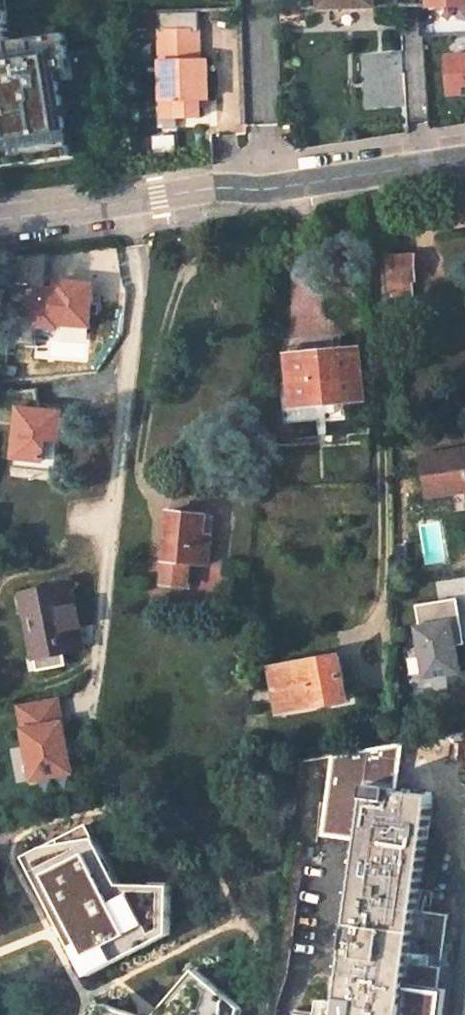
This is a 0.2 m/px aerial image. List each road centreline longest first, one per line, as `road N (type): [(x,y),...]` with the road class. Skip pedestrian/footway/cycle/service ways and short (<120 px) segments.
road 1 (unclassified): [(464,160),(0,219)]

